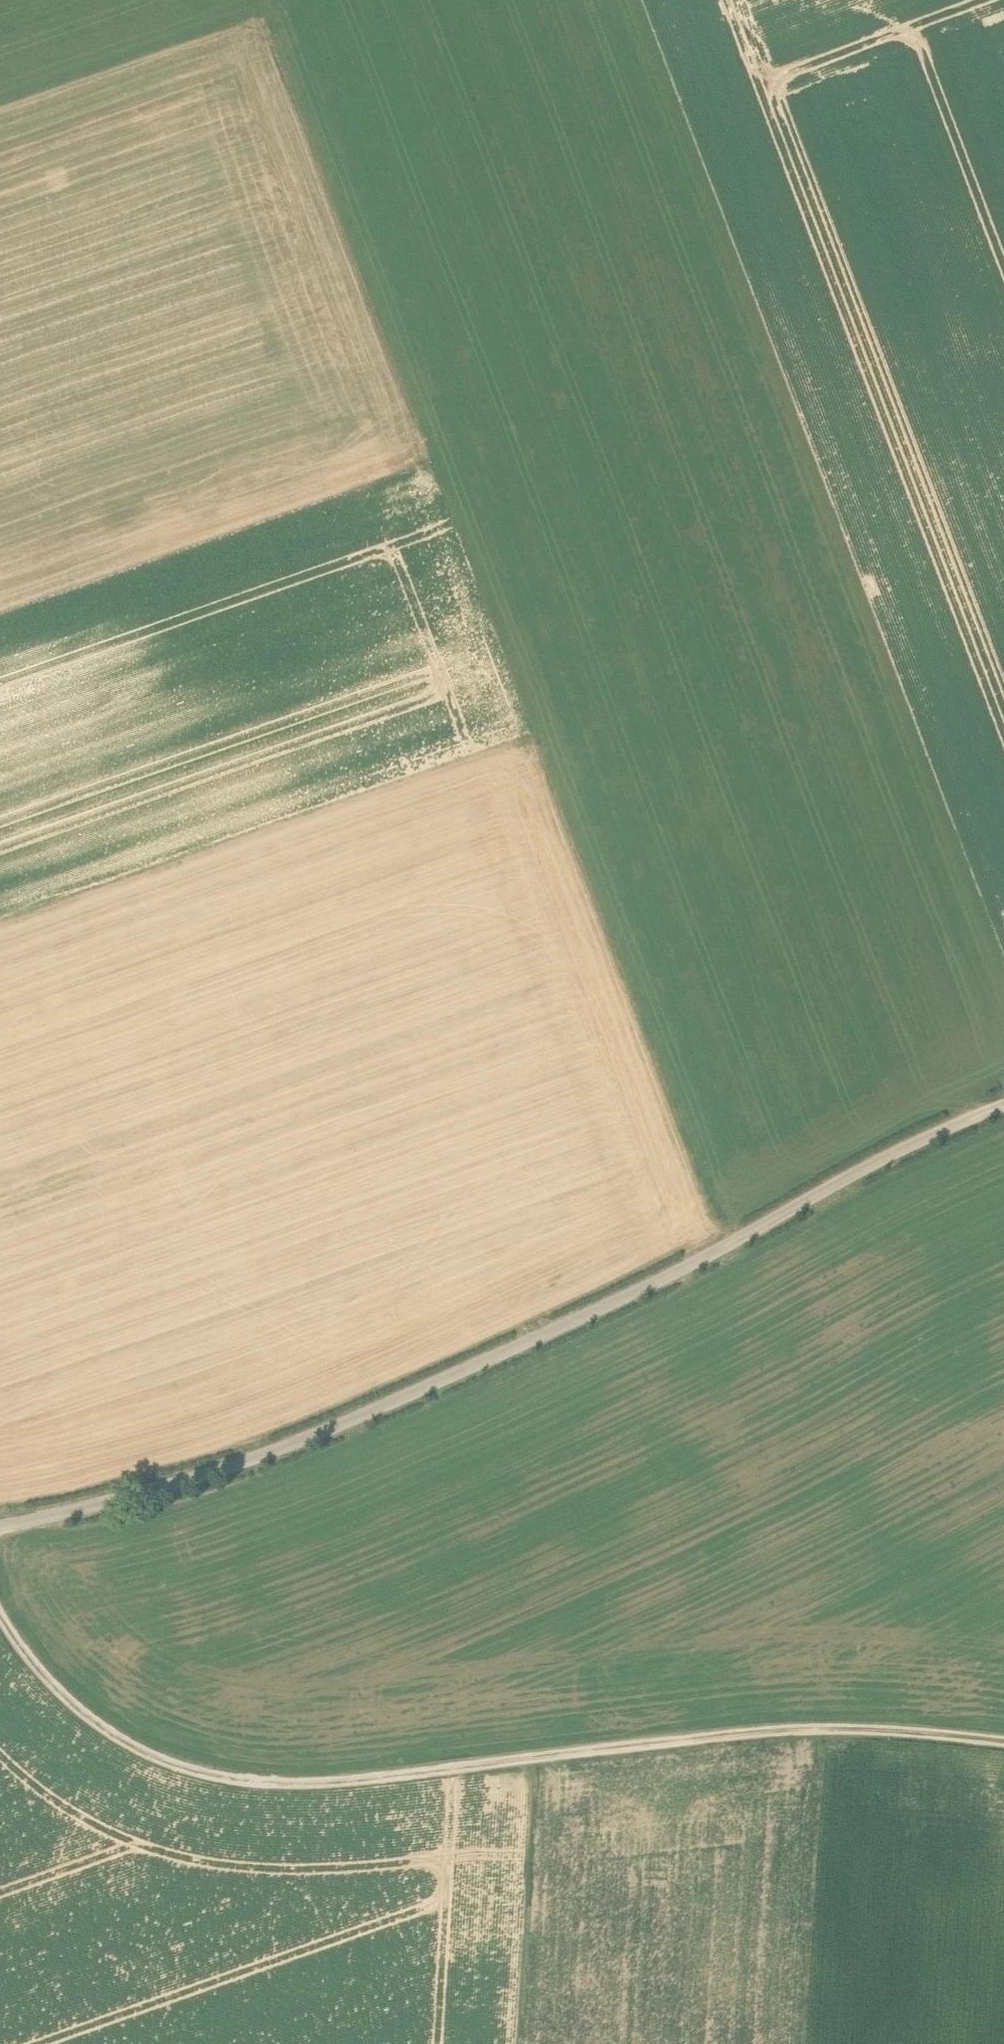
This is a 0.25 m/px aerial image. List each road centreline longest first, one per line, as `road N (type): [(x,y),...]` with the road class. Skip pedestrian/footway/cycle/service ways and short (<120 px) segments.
road 1 (unclassified): [(1003,1103),(638,1290),(385,1406),(222,1469),(0,1526)]
road 2 (track): [(0,1613),(49,1680),(87,1716),(150,1755),(235,1780),(327,1781),(802,1729),(1003,1740)]

